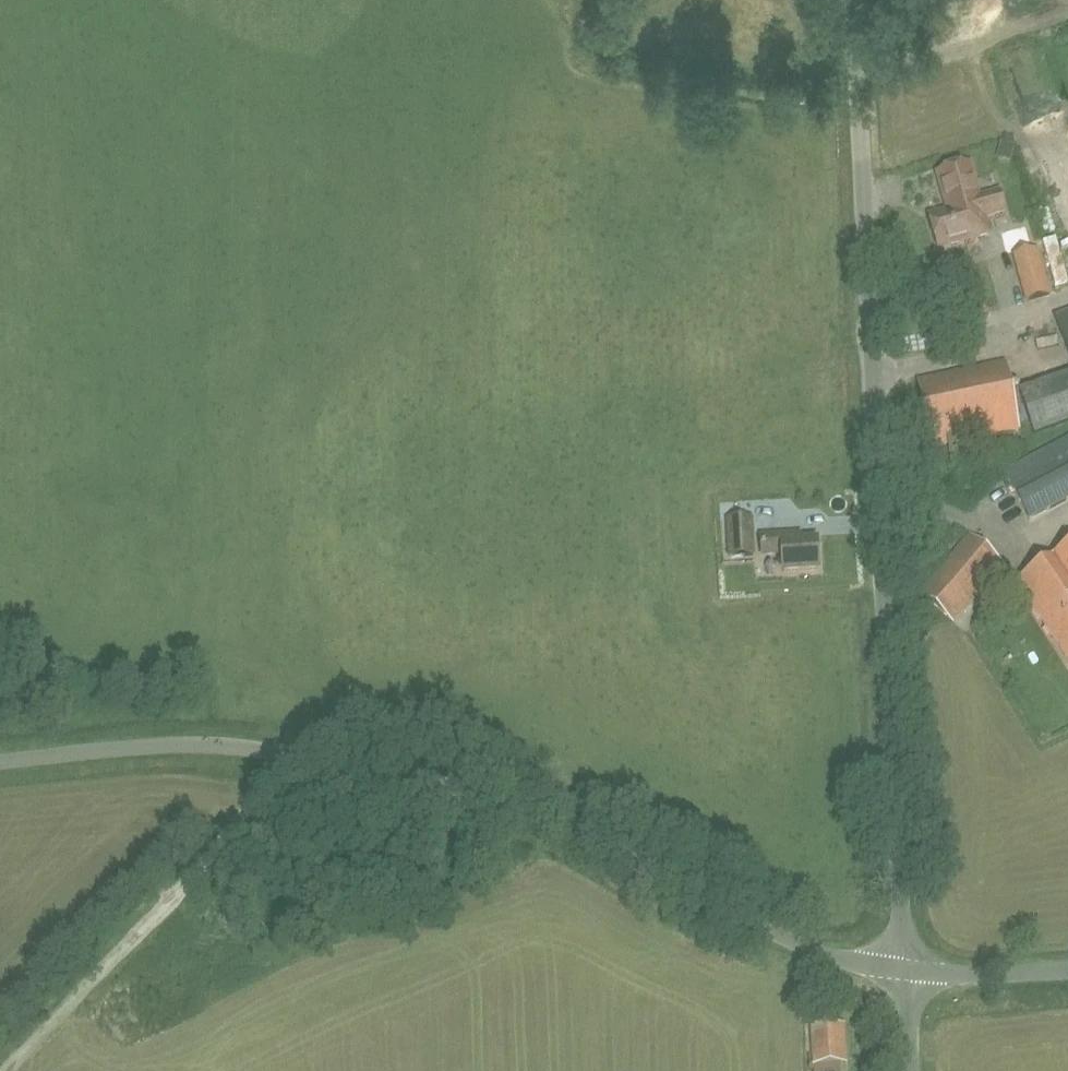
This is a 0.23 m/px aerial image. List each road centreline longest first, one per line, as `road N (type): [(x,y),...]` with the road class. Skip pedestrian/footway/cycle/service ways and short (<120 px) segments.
road 1 (unclassified): [(908,970),(849,0)]
road 2 (unclassified): [(908,970),(815,951),(569,821),(453,780),(177,743),(0,759)]
road 3 (track): [(290,752),(256,817),(20,1070)]
road 4 (unclassified): [(908,970),(1067,968)]

